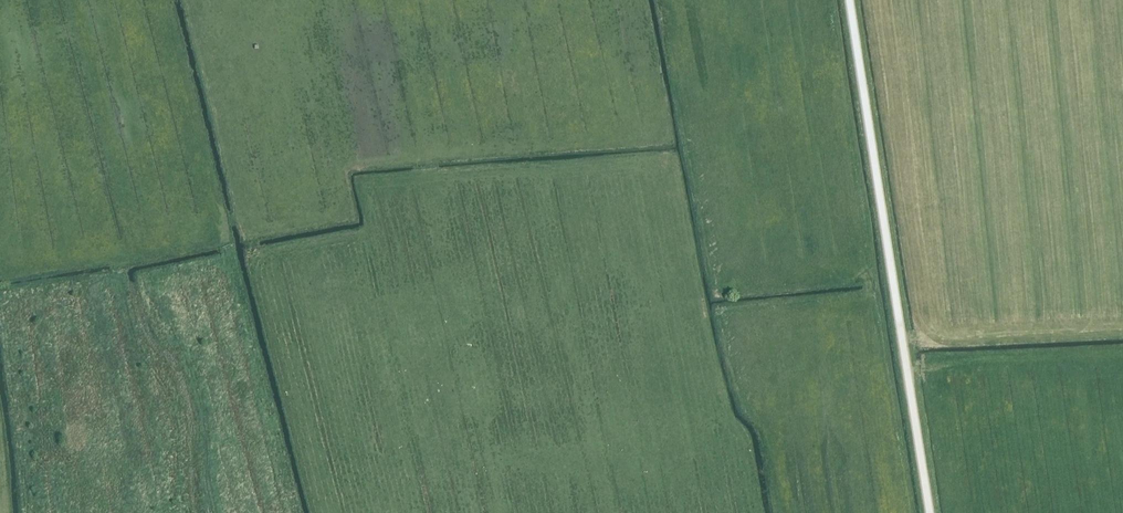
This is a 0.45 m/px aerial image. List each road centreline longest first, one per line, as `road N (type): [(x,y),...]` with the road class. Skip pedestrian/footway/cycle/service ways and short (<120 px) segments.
road 1 (unclassified): [(930,512),(848,0)]

